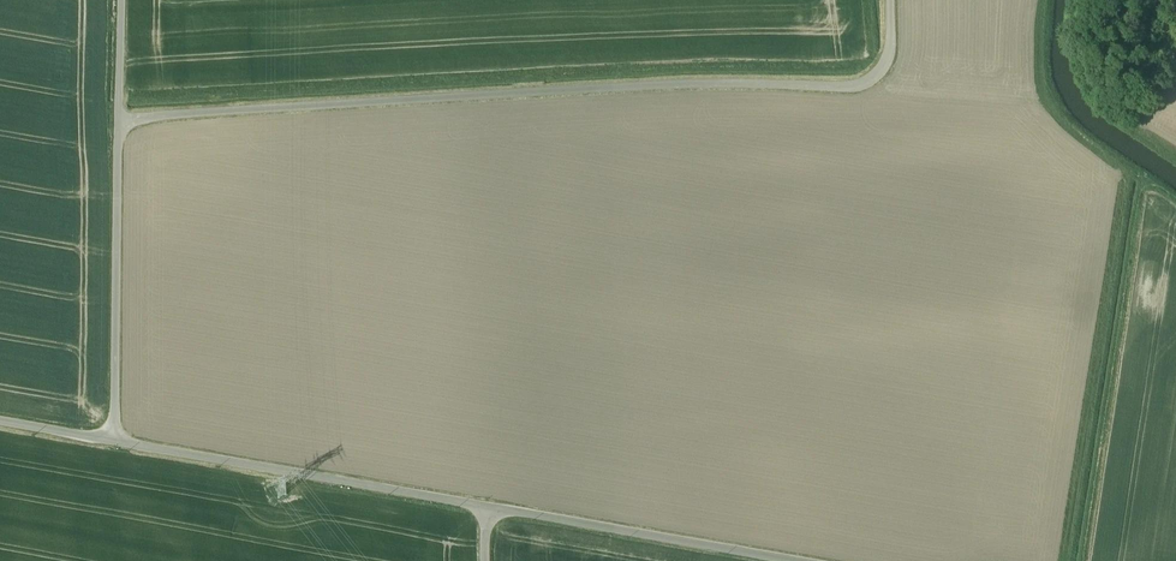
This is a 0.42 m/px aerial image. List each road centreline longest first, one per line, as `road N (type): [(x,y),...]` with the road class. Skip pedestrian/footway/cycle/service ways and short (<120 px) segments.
road 1 (track): [(119,120),(741,80),(864,87),(892,57),(891,0)]
road 2 (unclassified): [(114,441),(118,0)]
road 3 (unclassified): [(114,441),(486,507)]
road 4 (unclassified): [(486,507),(801,560)]

